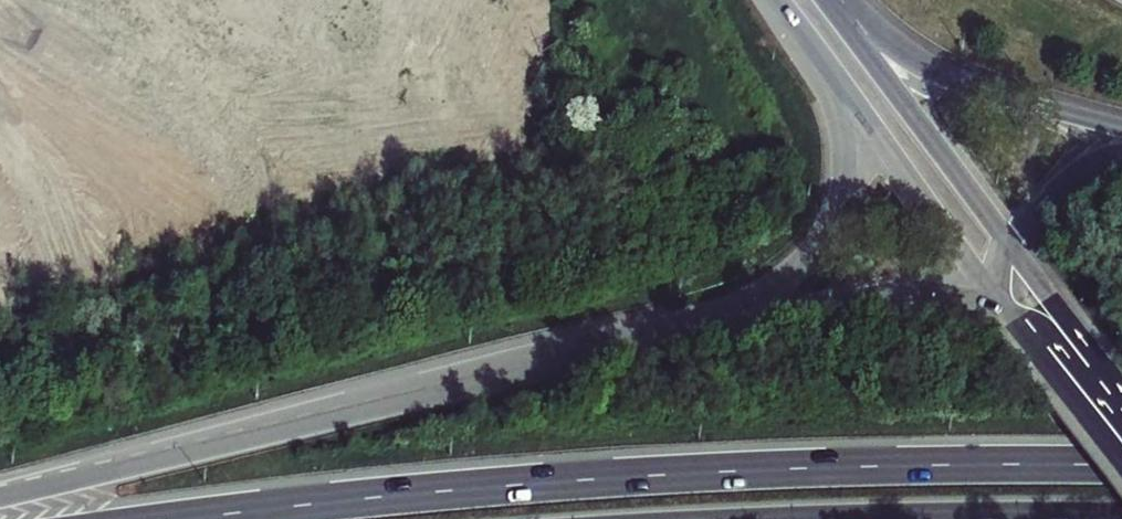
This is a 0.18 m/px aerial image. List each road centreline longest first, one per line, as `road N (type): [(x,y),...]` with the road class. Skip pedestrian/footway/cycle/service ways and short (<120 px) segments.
road 1 (trunk): [(1121,467),(660,475),(182,518)]
road 2 (trunk): [(644,341),(0,497)]
road 3 (trunk): [(806,36),(842,133),(838,199),(821,240),(792,274),(753,300),(644,341)]
road 4 (trunk): [(1001,307),(890,293),(644,341)]
road 5 (tertiary): [(806,36),(1001,307)]
road 6 (trunk): [(1121,128),(931,69),(874,36),(835,0)]
road 7 (tertiary): [(1010,244),(827,0)]
road 8 (tertiary): [(1001,307),(1121,465)]
road 9 (tertiary): [(1121,395),(1010,244)]
road 10 (trunk): [(1121,428),(1053,340),(1001,307)]
road 11 (trunk): [(1121,155),(1063,180),(1010,244)]

